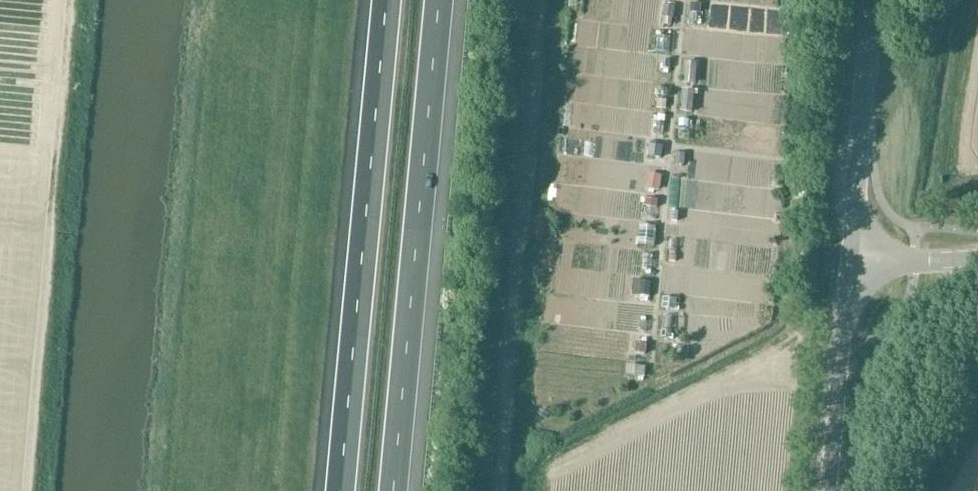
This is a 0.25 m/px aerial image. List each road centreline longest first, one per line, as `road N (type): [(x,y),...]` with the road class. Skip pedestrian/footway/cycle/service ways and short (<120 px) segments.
road 1 (motorway): [(386,0),(340,490)]
road 2 (motorway): [(393,490),(438,0)]
road 3 (tertiary): [(853,255),(872,0)]
road 4 (tertiary): [(828,490),(853,255)]
road 5 (unclassified): [(853,255),(977,258)]

